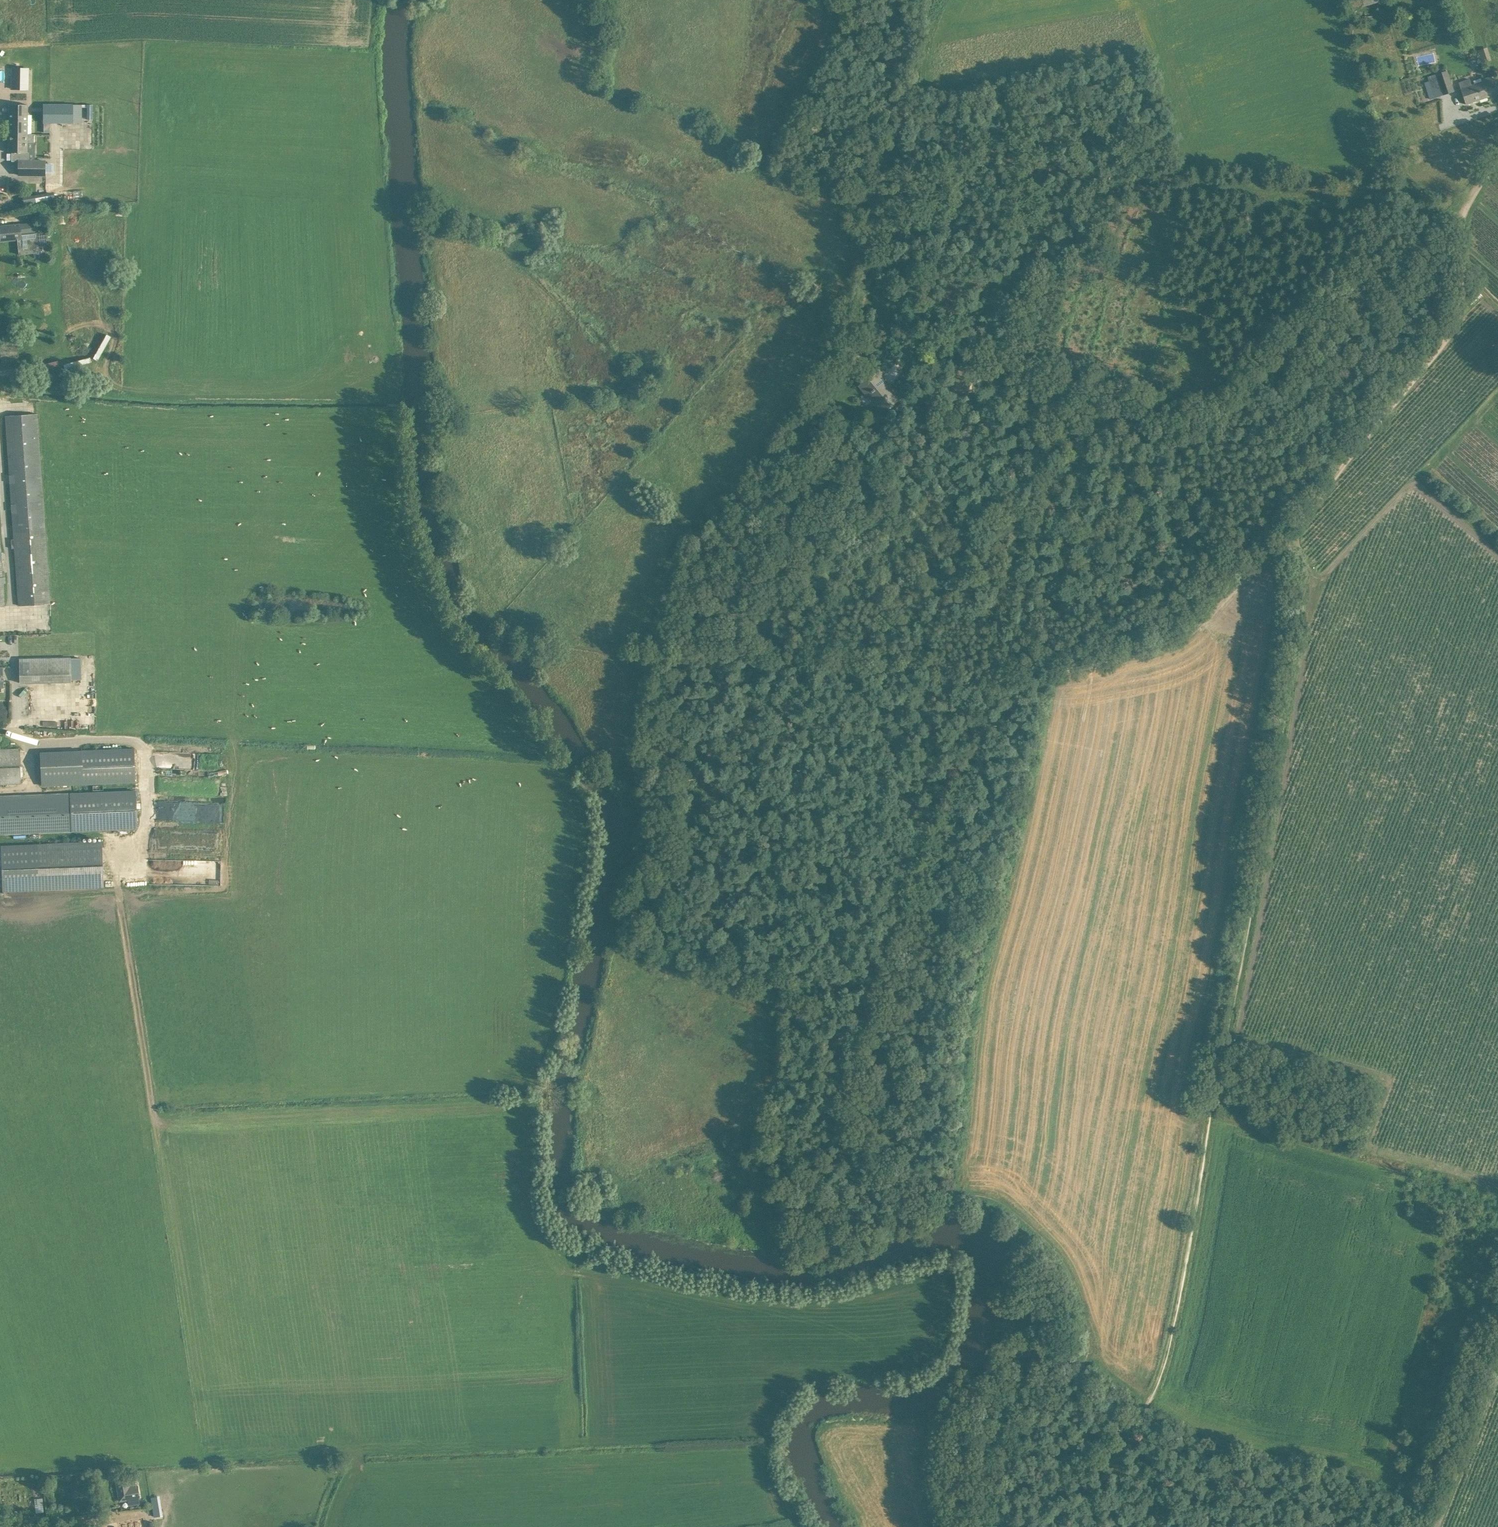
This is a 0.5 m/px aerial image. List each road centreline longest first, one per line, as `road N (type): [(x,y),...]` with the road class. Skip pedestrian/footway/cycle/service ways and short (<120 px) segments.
road 1 (track): [(1293,534),(1296,665),(1169,1345),(1136,1423),(1014,1526)]
road 2 (track): [(1497,159),(1460,211),(1463,300),(1451,330),(1293,534)]
road 3 (track): [(1031,671),(780,648),(665,650)]
road 4 (track): [(1348,456),(1170,407),(995,373)]
road 5 (track): [(1293,534),(1165,650),(1031,671)]
road 6 (track): [(1084,1360),(1001,1485),(989,1526)]
road 7 (track): [(1497,1368),(1434,1526)]

